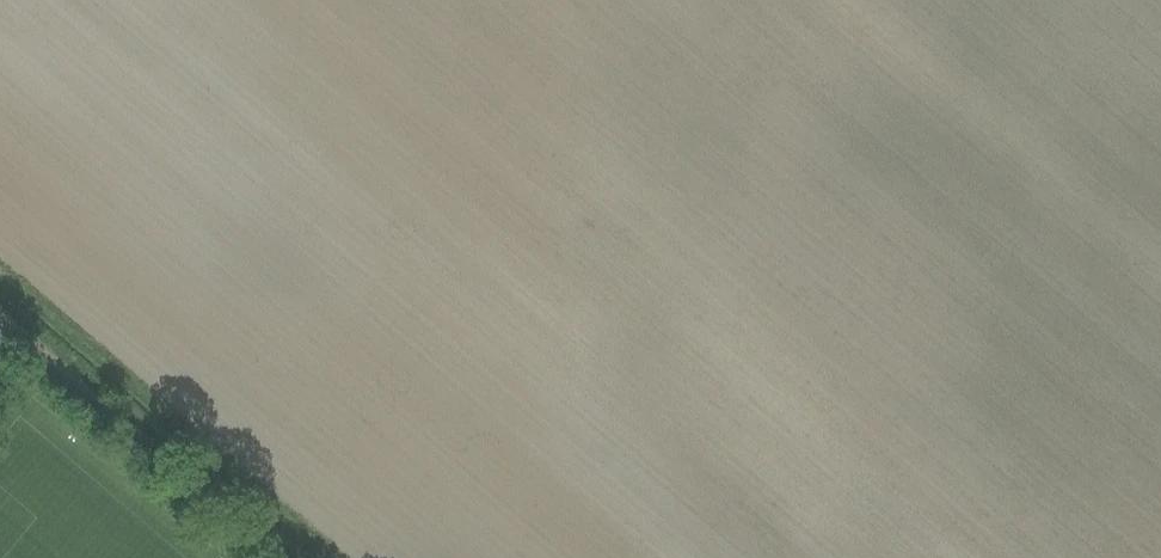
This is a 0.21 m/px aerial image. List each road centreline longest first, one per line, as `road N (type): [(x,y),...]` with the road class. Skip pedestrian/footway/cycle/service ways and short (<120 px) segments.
road 1 (unclassified): [(282,557),(0,317)]

